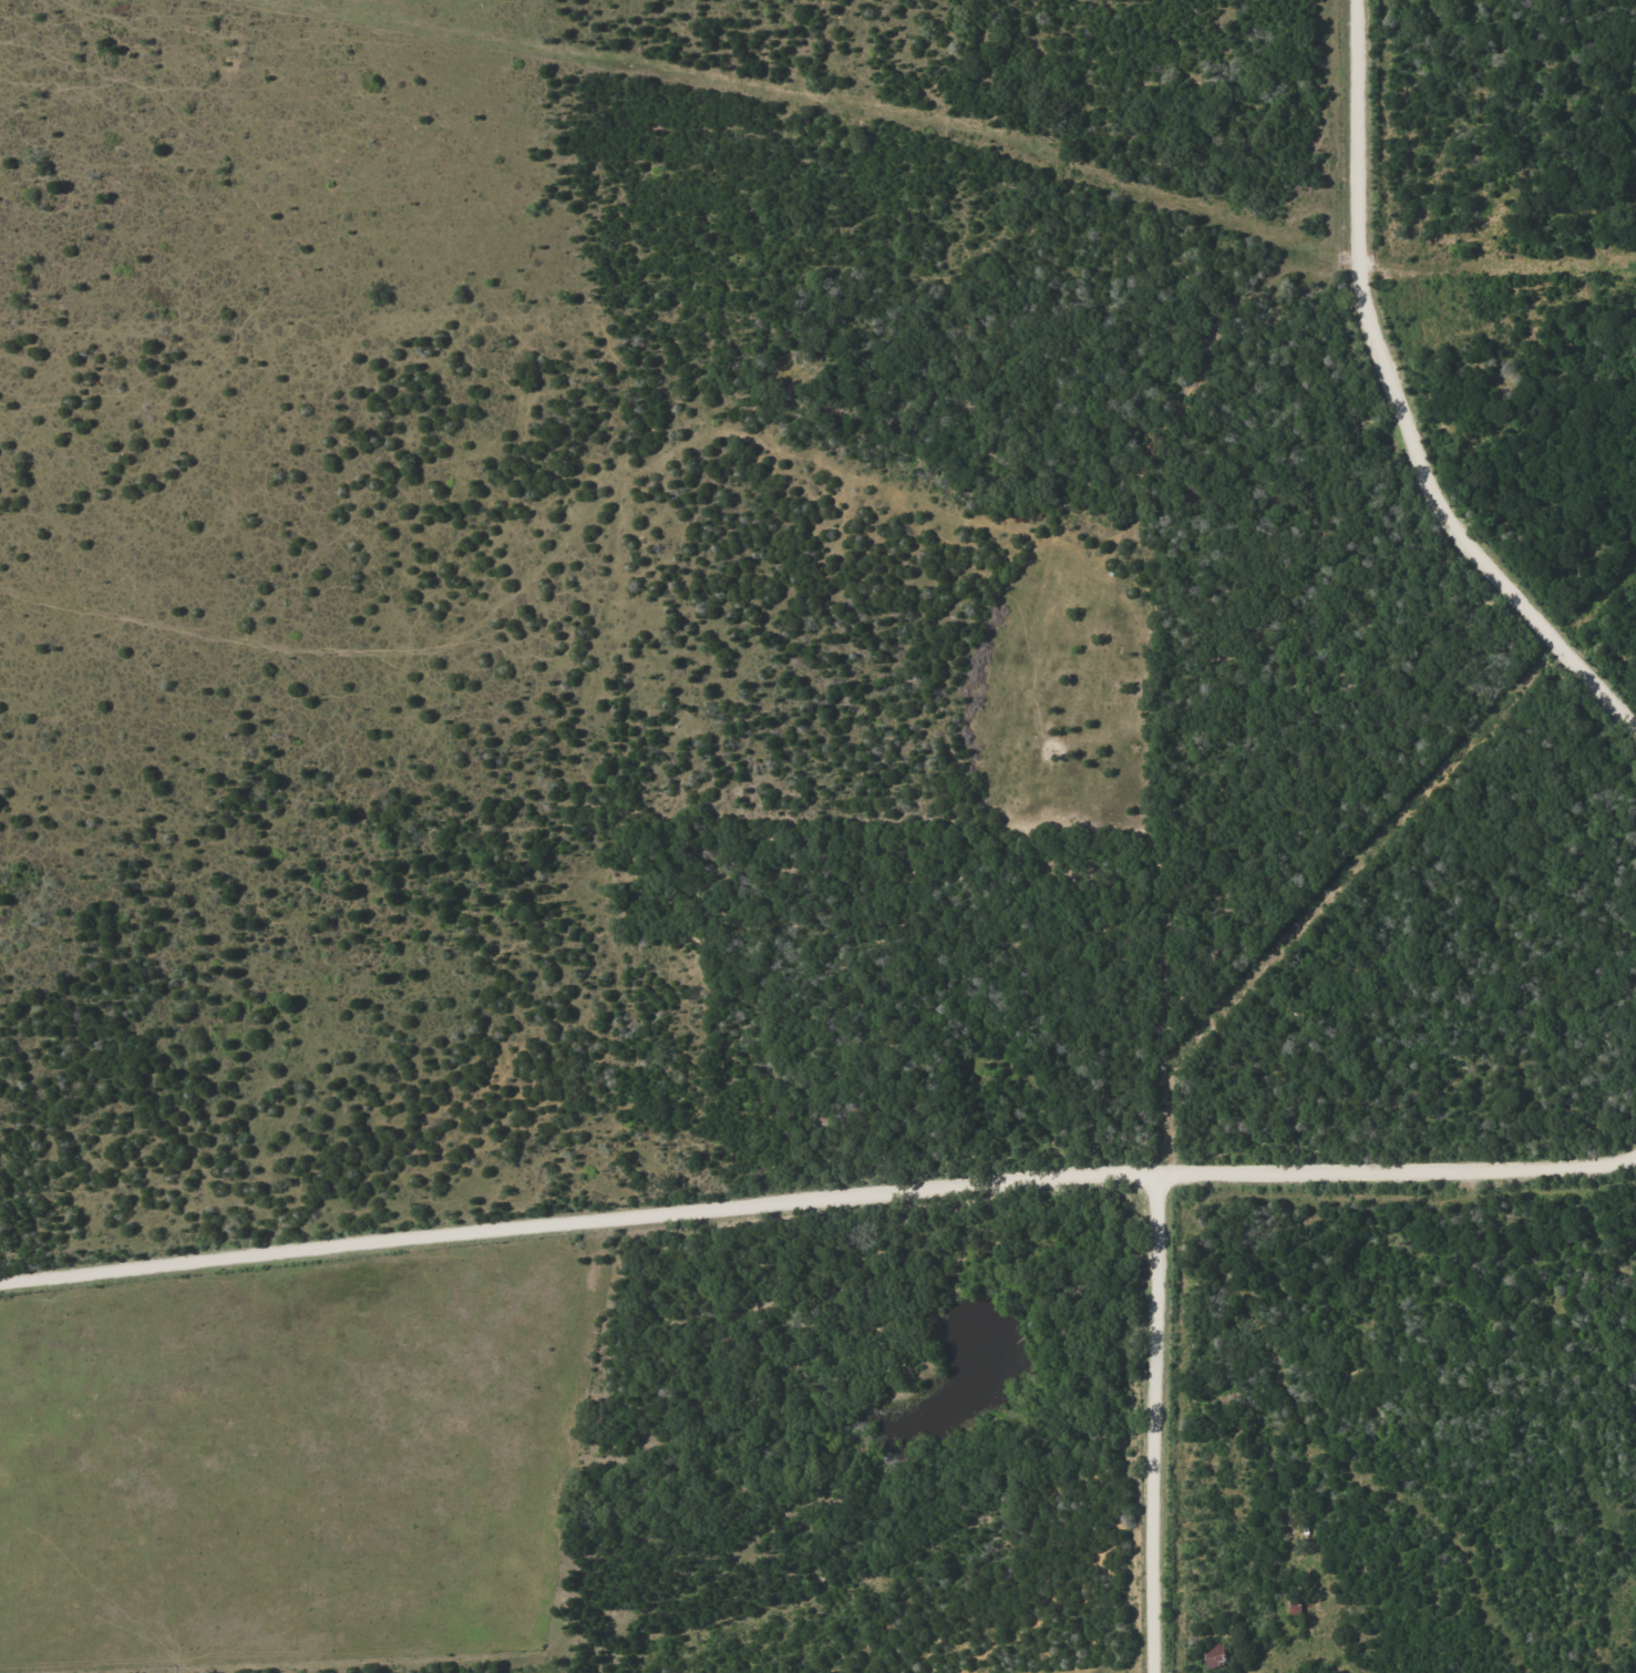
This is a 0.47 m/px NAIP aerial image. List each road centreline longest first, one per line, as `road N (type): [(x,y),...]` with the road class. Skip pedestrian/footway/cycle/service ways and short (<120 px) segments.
road 1 (residential): [(0,1286),(1046,1178),(1156,1174)]
road 2 (residential): [(1154,1672),(1156,1174),(1429,1172),(1635,1159)]
road 3 (residential): [(1635,732),(1459,542),(1422,476),(1360,279),(1357,0)]

